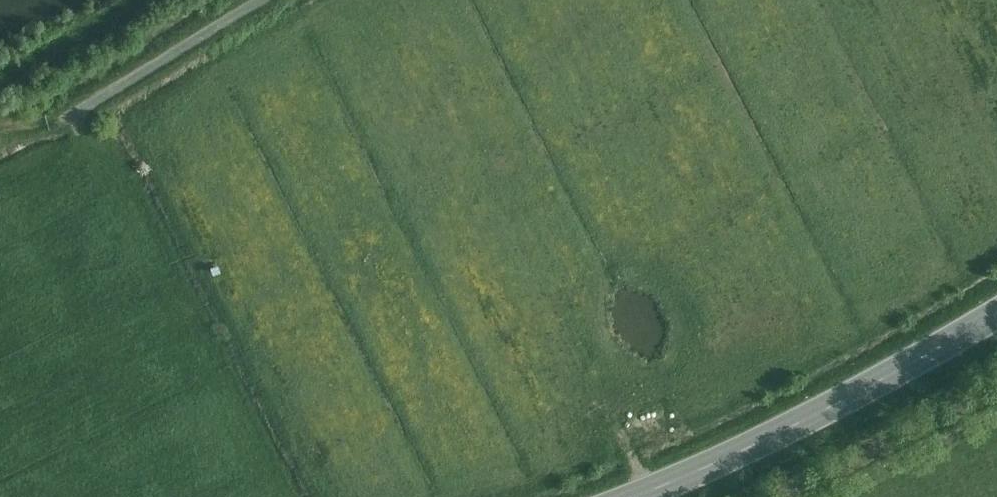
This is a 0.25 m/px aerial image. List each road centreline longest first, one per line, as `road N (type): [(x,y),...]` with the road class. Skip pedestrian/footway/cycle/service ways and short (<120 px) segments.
road 1 (secondary): [(637,496),(791,428),(996,317)]
road 2 (track): [(263,0),(76,111)]

